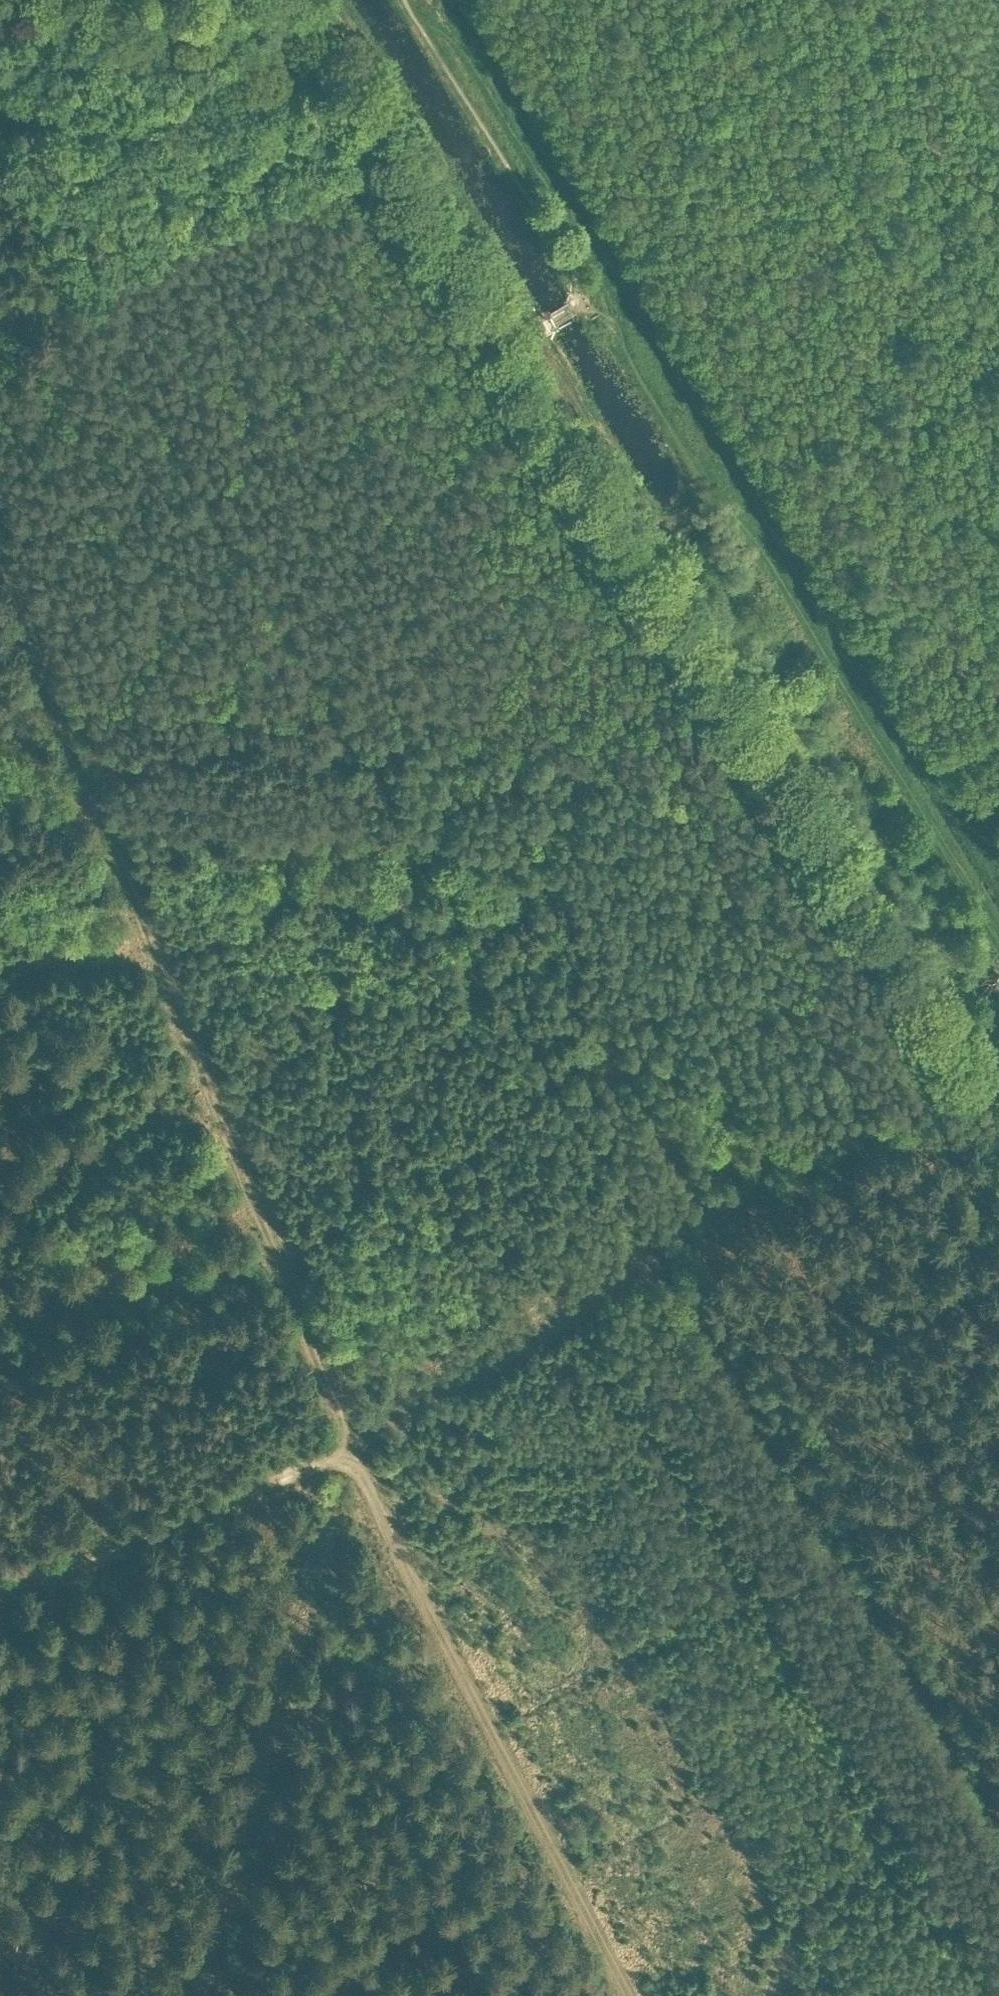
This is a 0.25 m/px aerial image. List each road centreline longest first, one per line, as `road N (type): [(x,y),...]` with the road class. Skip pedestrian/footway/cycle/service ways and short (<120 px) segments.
road 1 (track): [(998,951),(622,341),(610,296),(458,41),(436,20),(412,14)]
road 2 (track): [(0,536),(351,1445)]
road 3 (track): [(663,528),(998,1084)]
road 4 (track): [(351,1445),(630,1995)]
road 5 (track): [(551,320),(535,326),(516,315),(336,0)]
road 6 (track): [(0,1582),(351,1445)]
road 7 (track): [(665,1245),(985,1060)]
road 8 (track): [(657,1250),(348,1437)]

